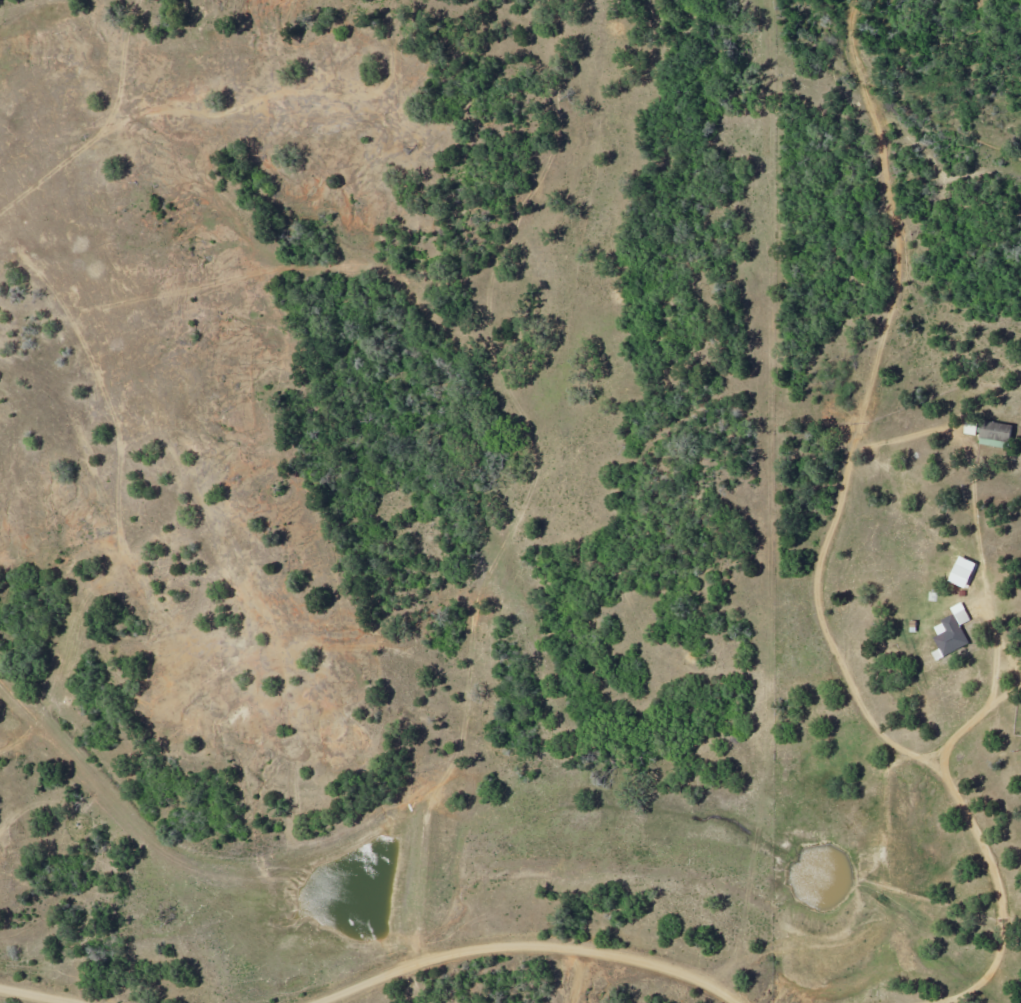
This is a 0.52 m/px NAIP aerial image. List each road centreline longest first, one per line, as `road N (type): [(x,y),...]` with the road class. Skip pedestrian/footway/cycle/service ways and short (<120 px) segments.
road 1 (residential): [(0,681),(89,774),(147,850),(212,884),(428,852),(585,868),(815,921),(943,1002)]

